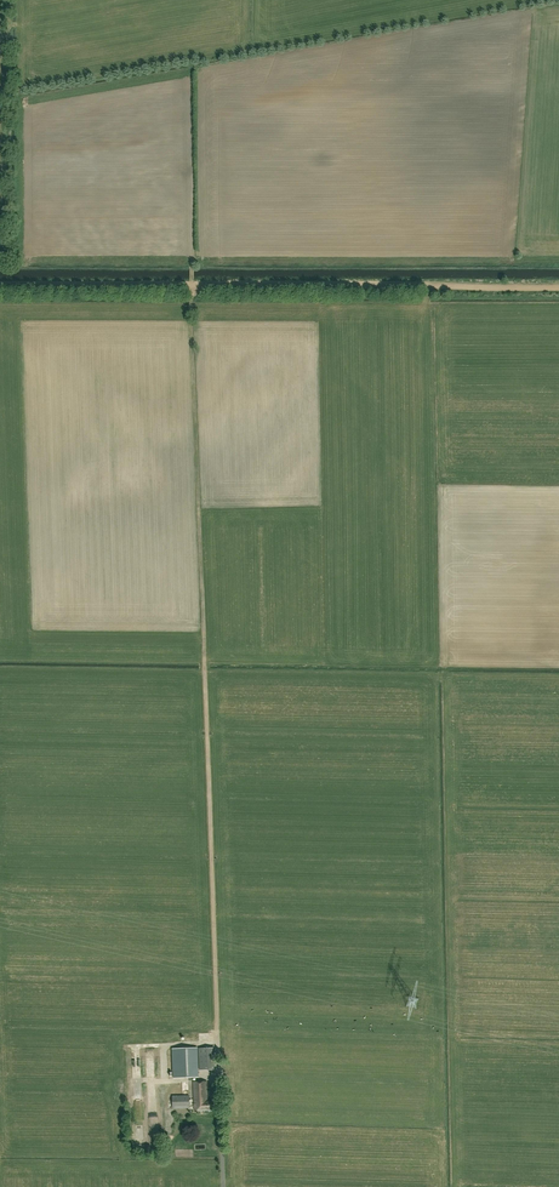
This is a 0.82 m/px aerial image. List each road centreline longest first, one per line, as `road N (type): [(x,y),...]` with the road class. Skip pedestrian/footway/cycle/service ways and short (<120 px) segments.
road 1 (track): [(190,286),(218,1030)]
road 2 (track): [(558,285),(190,286)]
road 3 (track): [(190,286),(0,285)]

